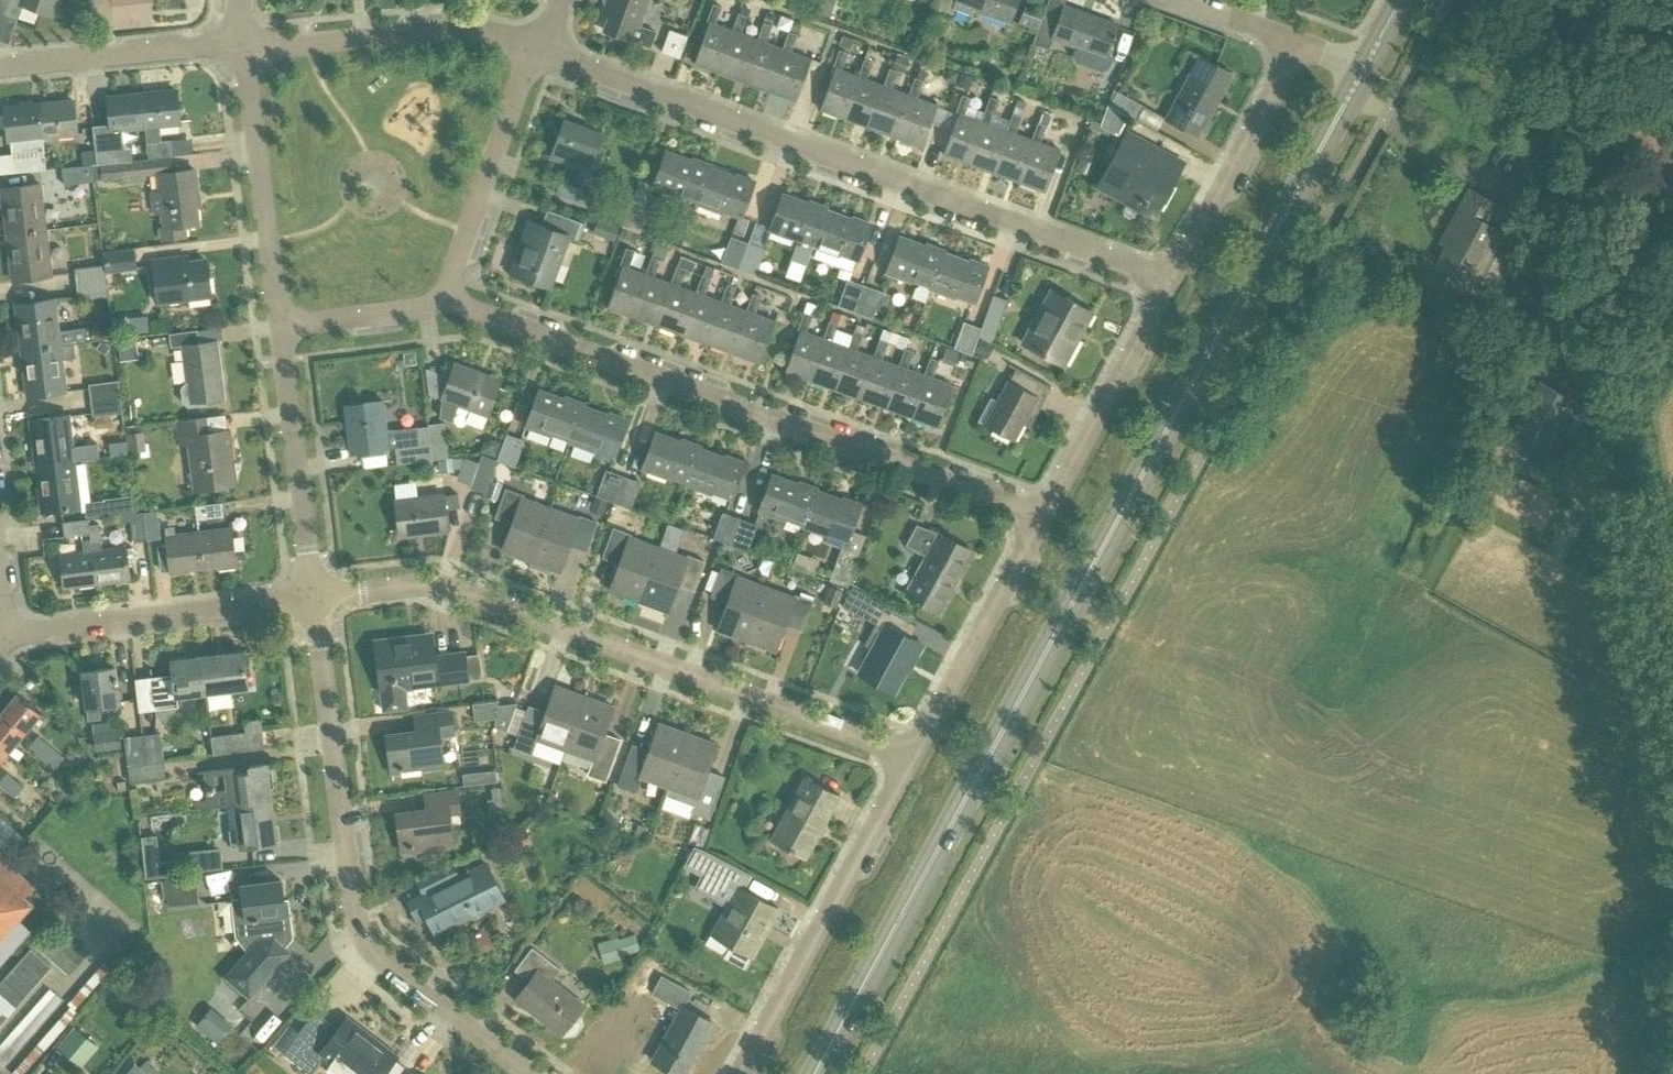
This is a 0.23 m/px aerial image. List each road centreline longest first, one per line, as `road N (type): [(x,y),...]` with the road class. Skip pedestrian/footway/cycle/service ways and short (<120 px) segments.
road 1 (primary): [(1364,68),(816,1073)]
road 2 (residential): [(1172,282),(535,49)]
road 3 (residential): [(1040,516),(443,299)]
road 4 (residential): [(312,598),(418,585),(458,589),(913,752)]
road 5 (residential): [(529,1073),(364,943),(312,598)]
road 6 (residential): [(741,1073),(913,752)]
road 7 (residential): [(12,629),(39,633),(312,598)]
road 8 (residential): [(535,49),(483,30),(241,45)]
road 9 (residential): [(278,325),(241,45)]
road 10 (residential): [(312,598),(278,325)]
road 11 (residential): [(1172,282),(1302,45)]
road 12 (residential): [(1040,516),(1172,282)]
road 13 (residential): [(913,752),(1040,516)]
road 14 (residential): [(535,49),(443,299)]
road 15 (residential): [(241,45),(0,64)]
road 16 (residential): [(443,299),(422,309),(278,325)]
road 17 (residential): [(1180,0),(1302,45)]

